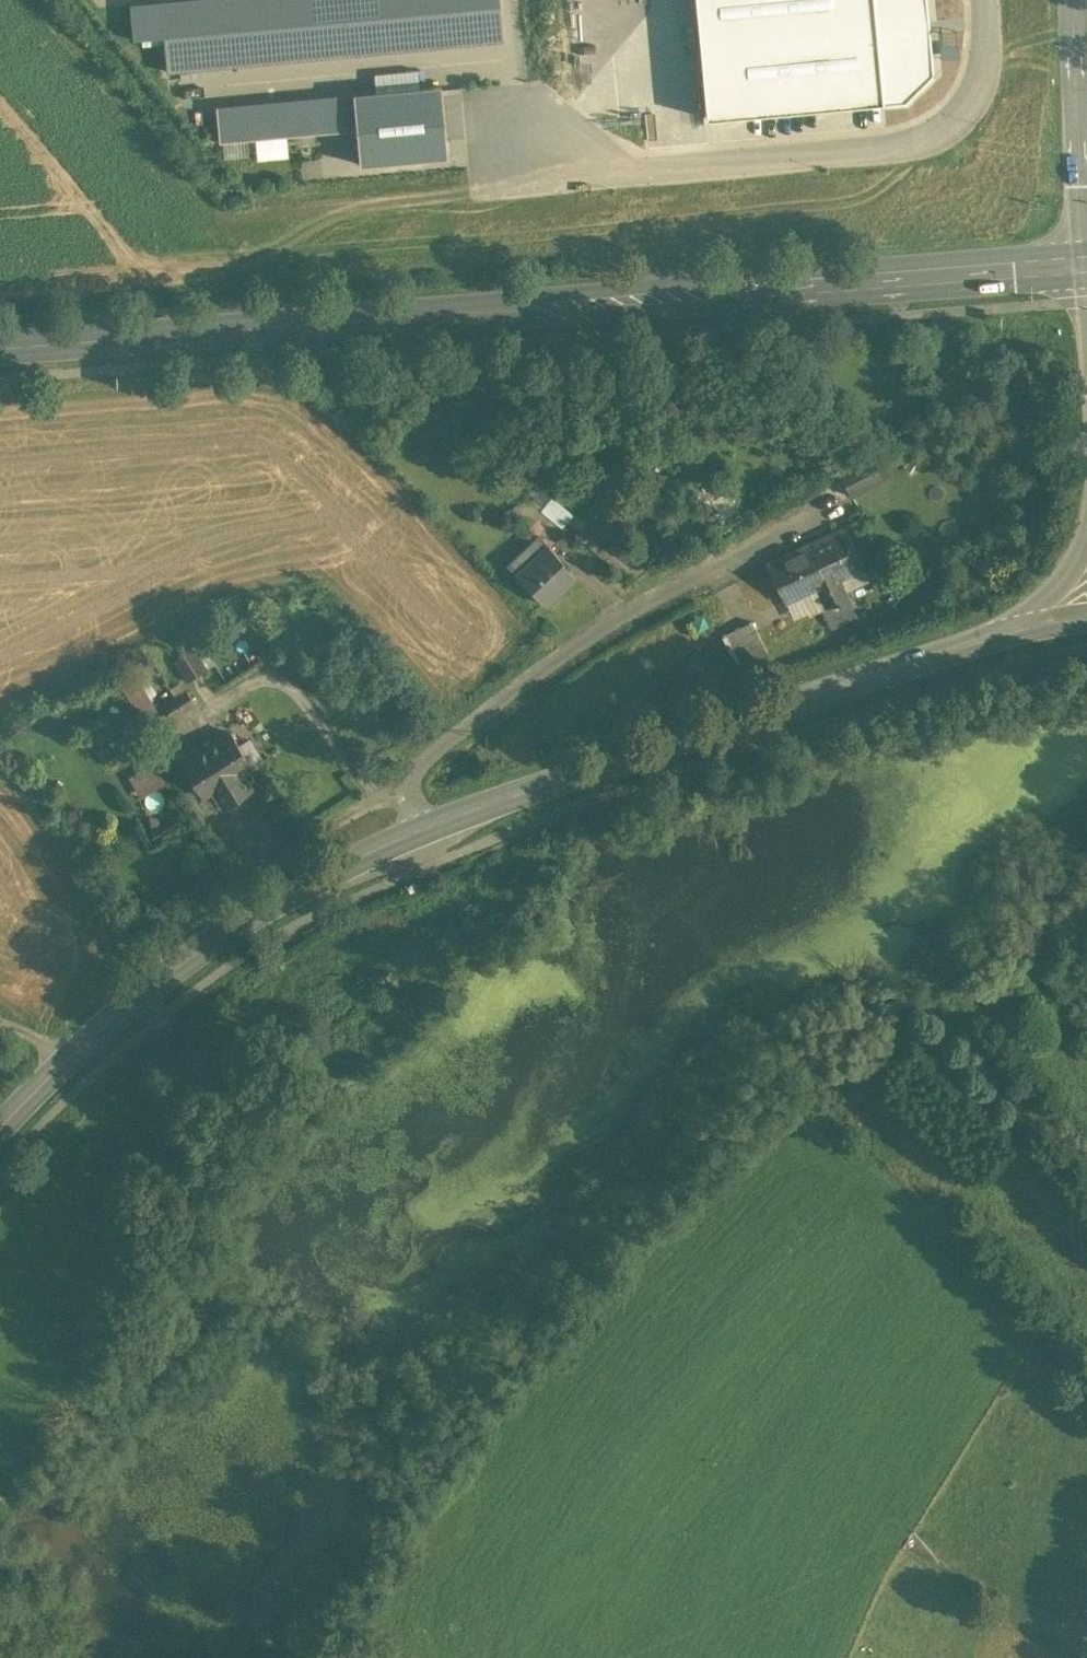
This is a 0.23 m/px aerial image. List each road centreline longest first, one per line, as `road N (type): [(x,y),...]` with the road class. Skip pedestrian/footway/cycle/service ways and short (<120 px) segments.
road 1 (secondary): [(0,1127),(65,1058),(192,954),(357,856),(487,803),(1000,633)]
road 2 (primary): [(0,348),(1085,265)]
road 3 (unclassified): [(986,0),(979,85),(959,117),(931,136),(636,170),(590,165),(526,131)]
road 4 (secondary): [(1081,0),(1085,265)]
road 5 (secondary): [(1086,519),(1066,570),(1000,633)]

